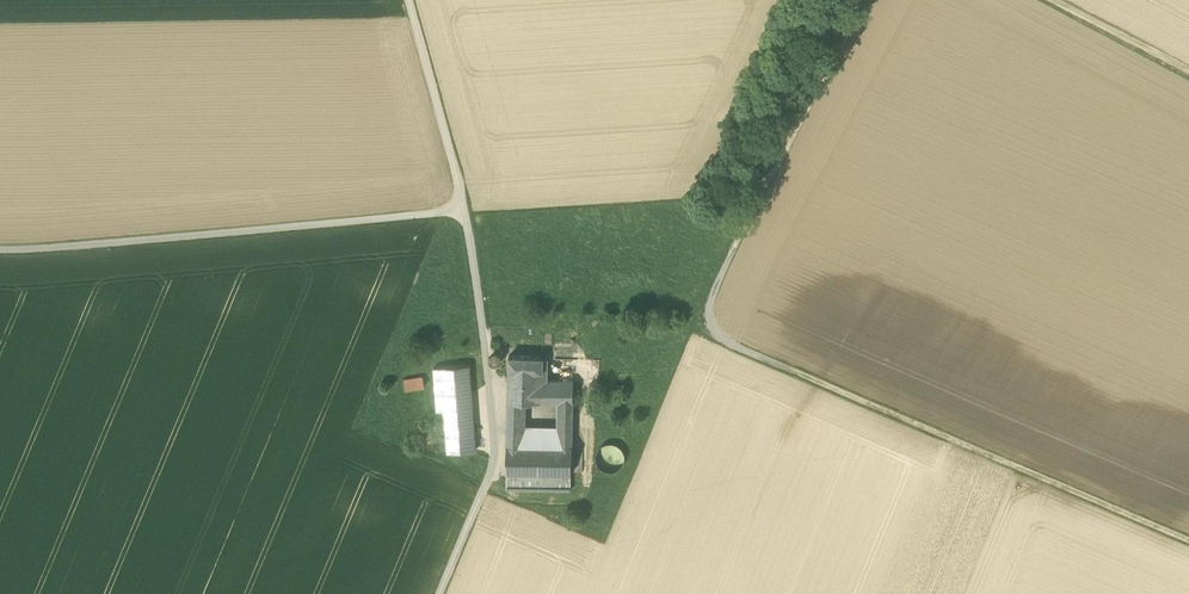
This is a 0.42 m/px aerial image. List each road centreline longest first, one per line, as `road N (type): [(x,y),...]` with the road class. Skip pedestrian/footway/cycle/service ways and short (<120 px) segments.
road 1 (track): [(863,0),(698,329),(1188,539)]
road 2 (unclassified): [(440,593),(494,464),(494,437),(464,210),(408,0)]
road 3 (track): [(464,210),(0,249)]
road 4 (track): [(1069,0),(1188,68)]

